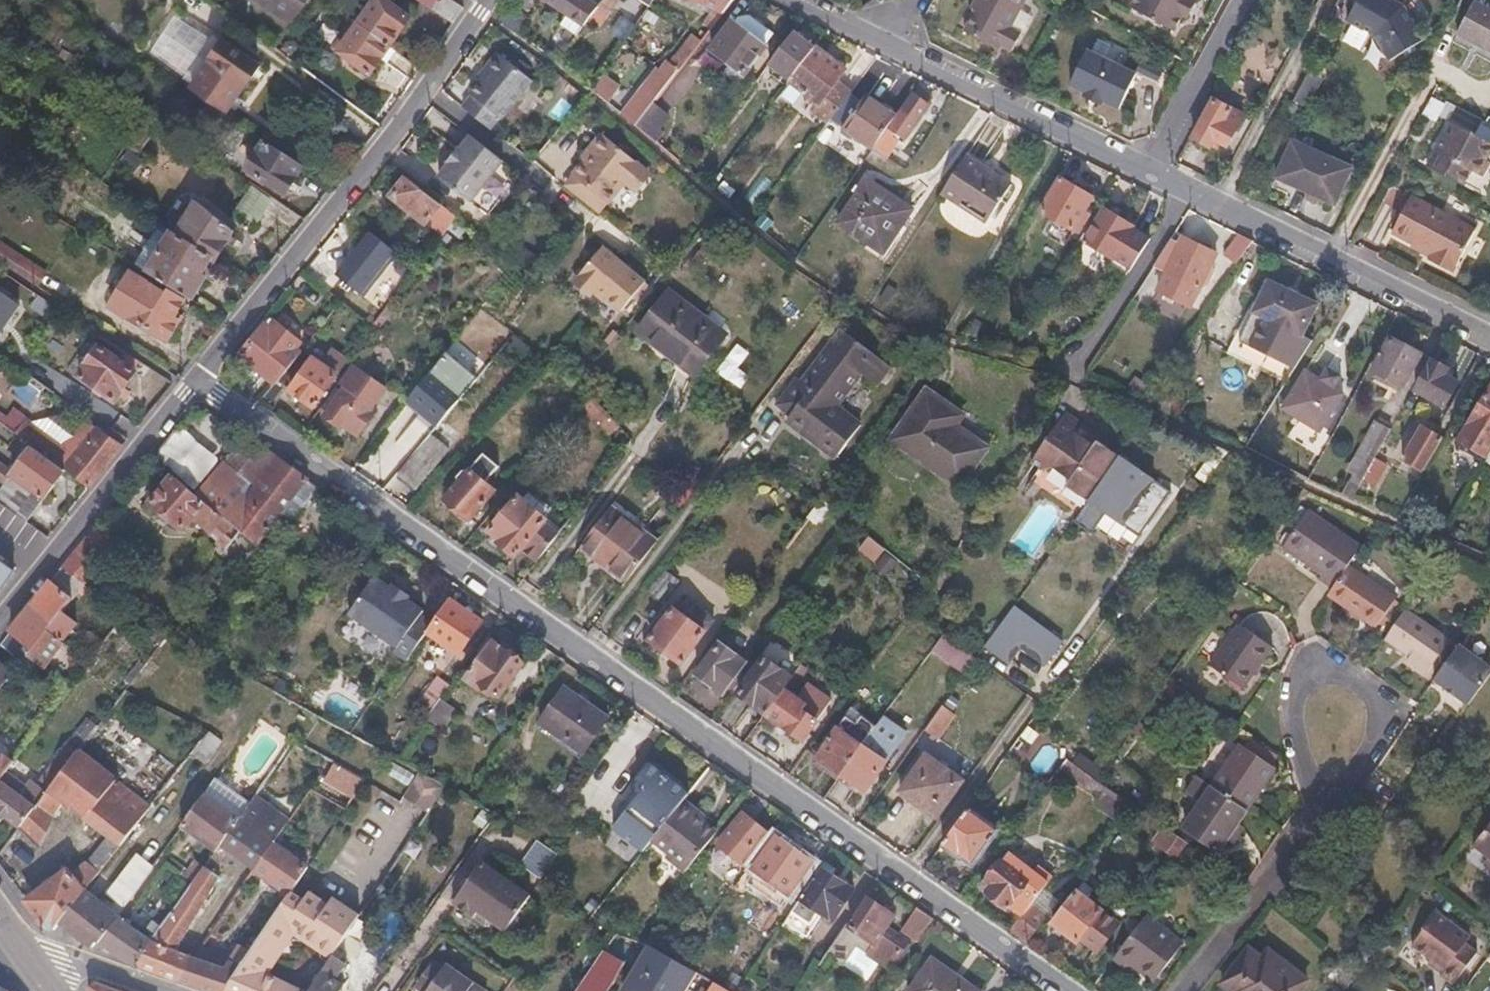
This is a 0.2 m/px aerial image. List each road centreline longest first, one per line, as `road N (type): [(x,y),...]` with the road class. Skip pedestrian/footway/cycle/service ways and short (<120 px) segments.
road 1 (residential): [(191,386),(217,389),(1072,990)]
road 2 (residential): [(486,0),(191,386)]
road 3 (residential): [(1143,170),(1489,338)]
road 4 (residential): [(191,386),(0,620)]
road 5 (residential): [(888,44),(1143,170)]
road 6 (residential): [(1236,0),(1143,170)]
road 7 (residential): [(26,959),(90,966),(160,990)]

